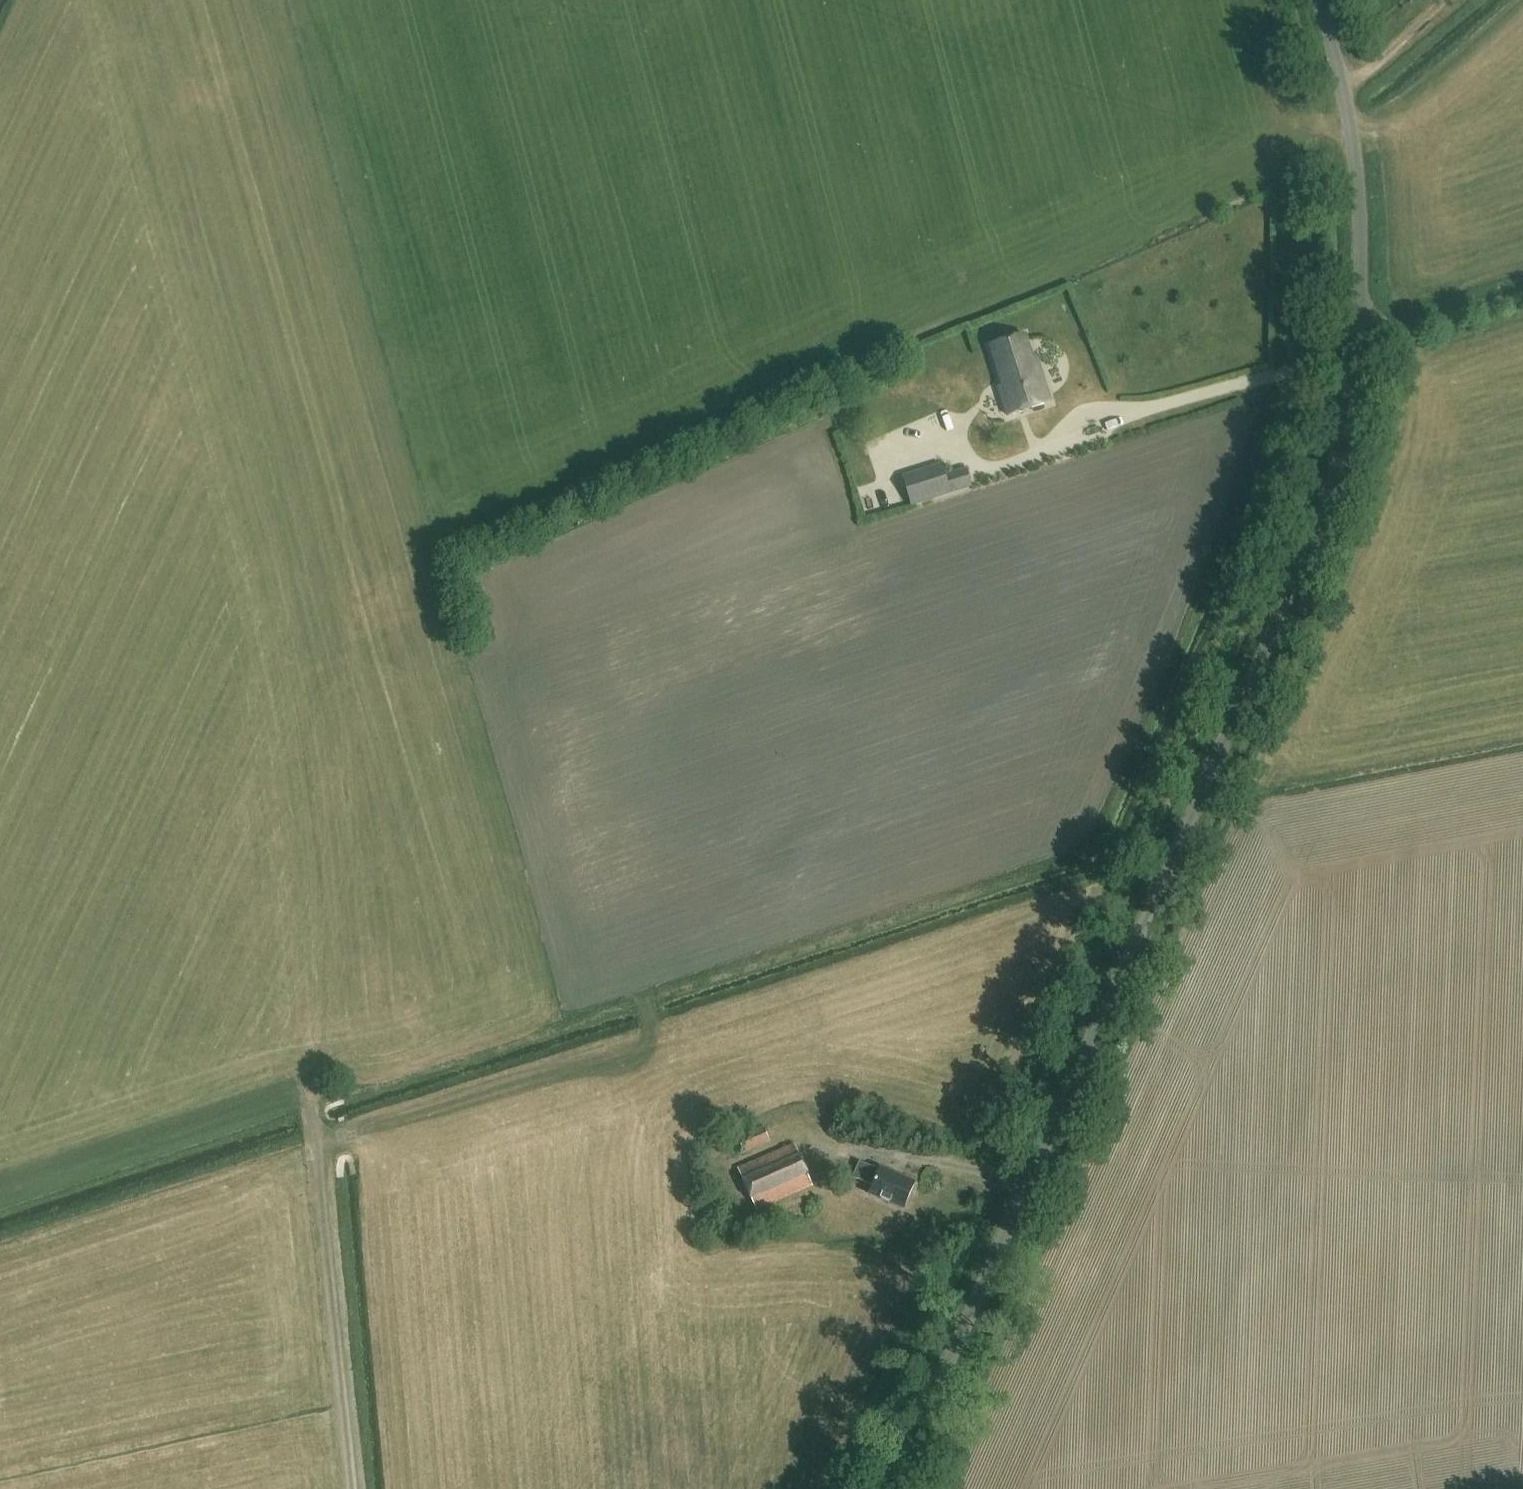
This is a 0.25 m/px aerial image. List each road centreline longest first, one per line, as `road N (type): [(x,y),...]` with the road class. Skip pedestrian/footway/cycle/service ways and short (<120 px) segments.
road 1 (unclassified): [(891,1488),(1249,683),(1349,406),(1360,337),(1357,171),(1319,0)]
road 2 (track): [(312,1109),(353,1488)]

